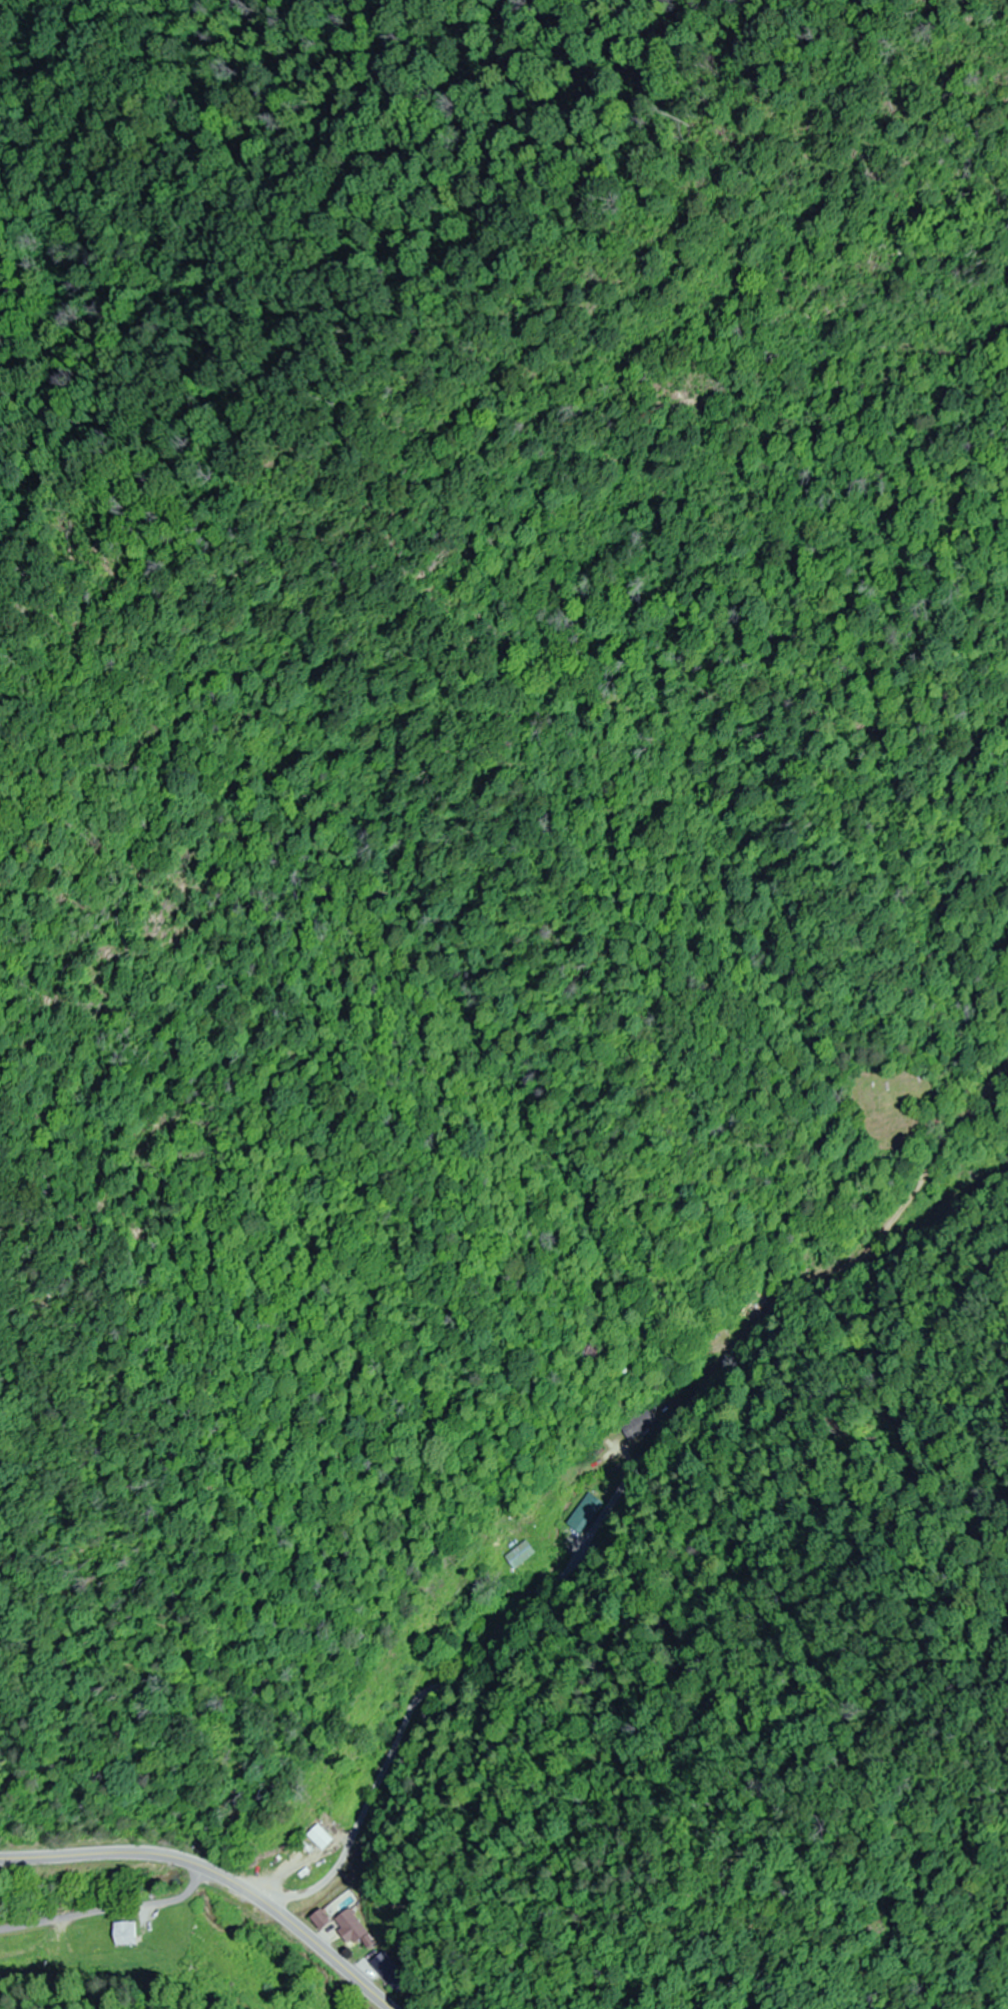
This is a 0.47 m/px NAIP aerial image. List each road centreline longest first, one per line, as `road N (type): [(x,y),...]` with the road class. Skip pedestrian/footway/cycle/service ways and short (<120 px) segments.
road 1 (primary): [(392,2008),(258,1899),(182,1861),(144,1854),(0,1859)]
road 2 (residential): [(196,1867),(192,1890),(175,1901),(0,1930)]
road 3 (residential): [(369,1832),(419,1726),(458,1683)]
road 4 (residential): [(258,1899),(342,1886),(369,1832)]

